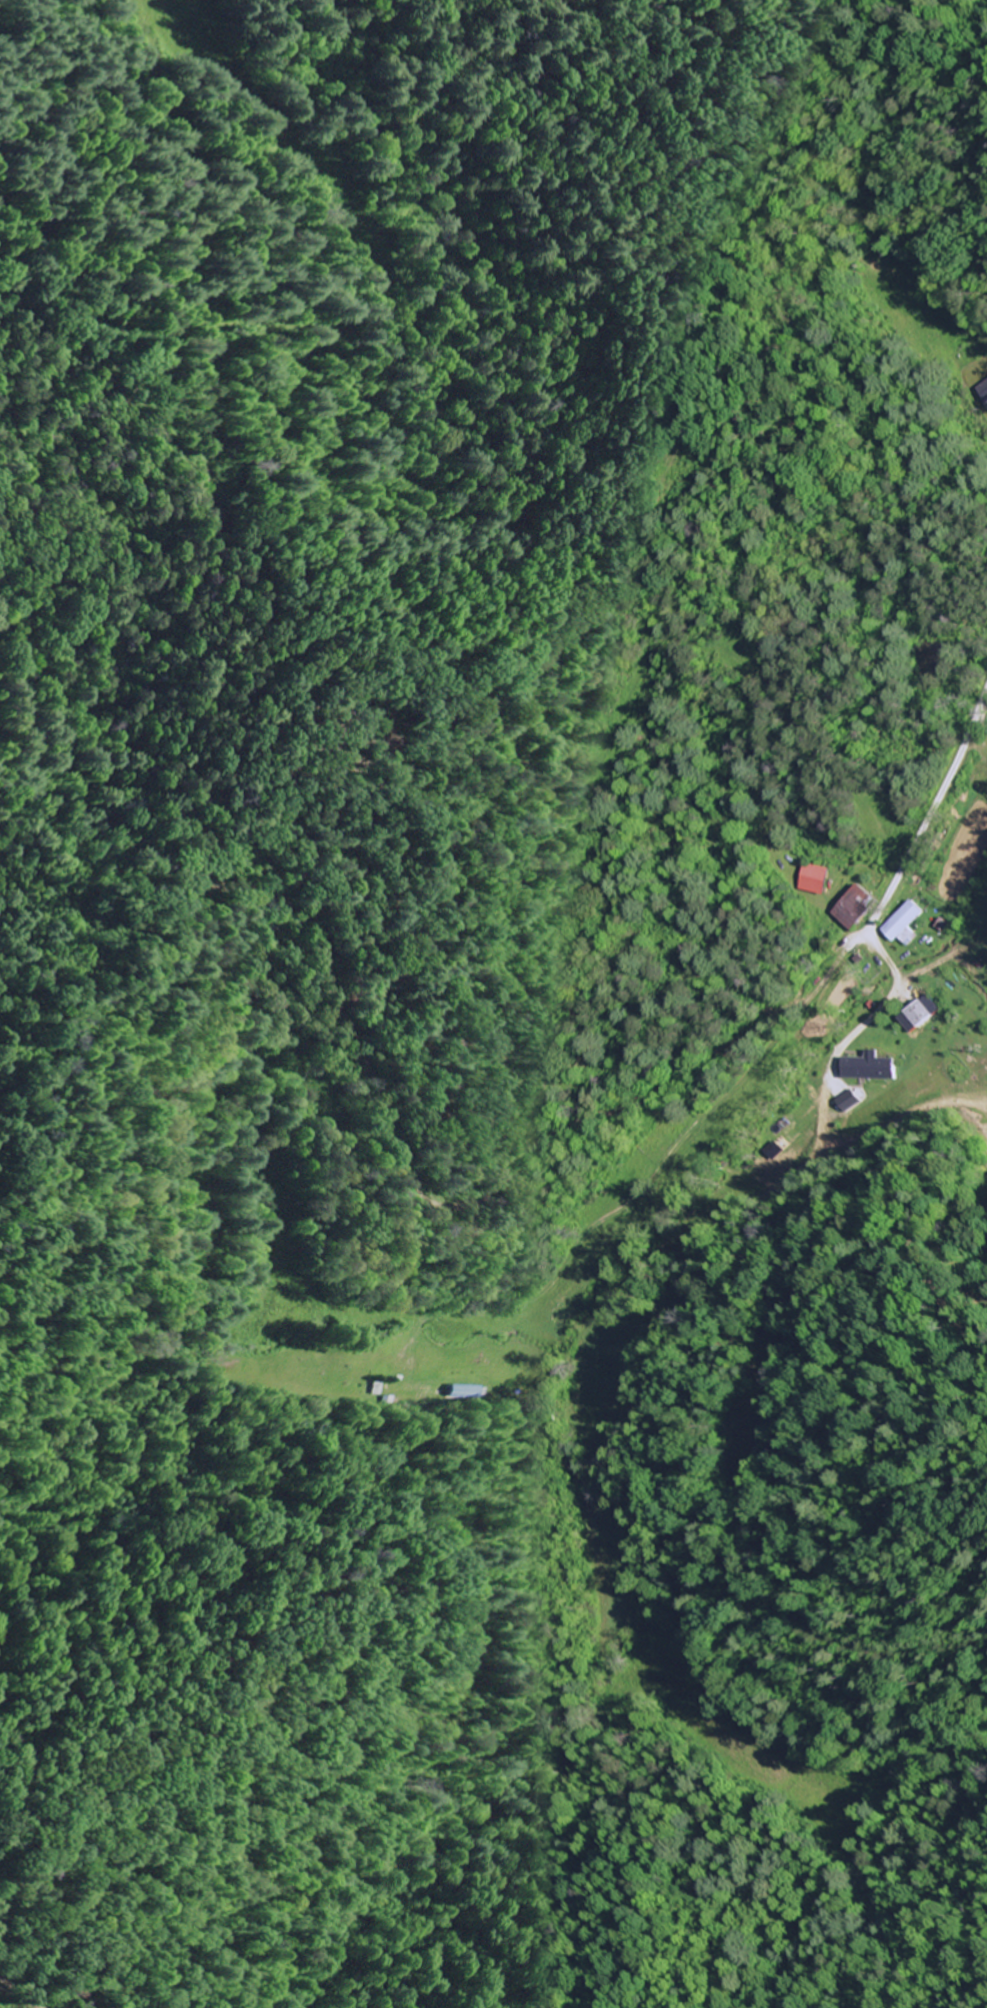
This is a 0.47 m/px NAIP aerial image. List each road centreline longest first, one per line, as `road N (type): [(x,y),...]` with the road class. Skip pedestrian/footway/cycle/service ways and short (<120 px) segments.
road 1 (residential): [(872,922),(986,699)]

